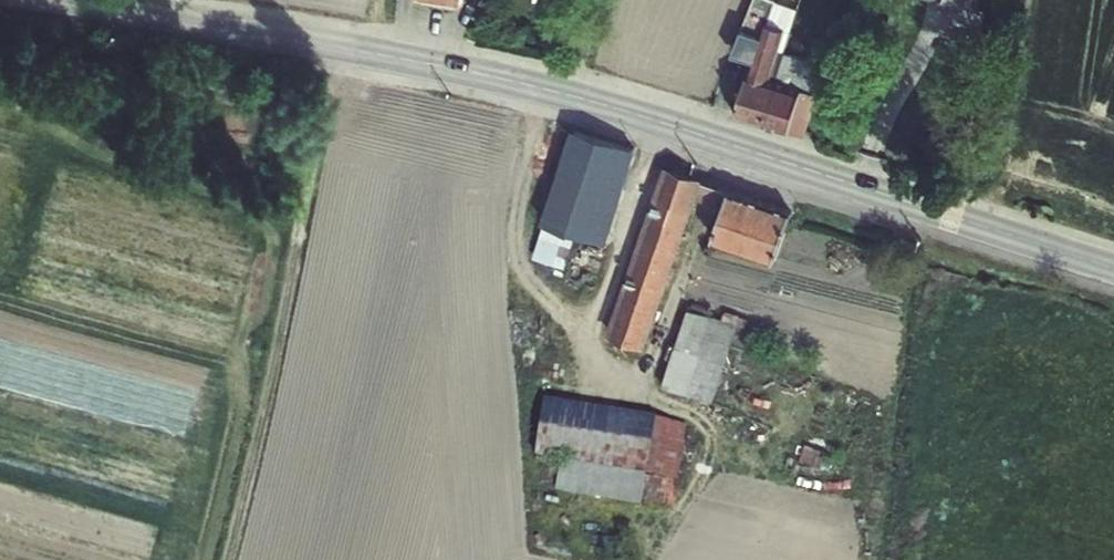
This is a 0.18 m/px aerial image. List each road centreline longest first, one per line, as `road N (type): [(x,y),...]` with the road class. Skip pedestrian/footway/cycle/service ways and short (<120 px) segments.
road 1 (tertiary): [(1087,260),(561,95),(57,0)]
road 2 (track): [(222,559),(340,49)]

